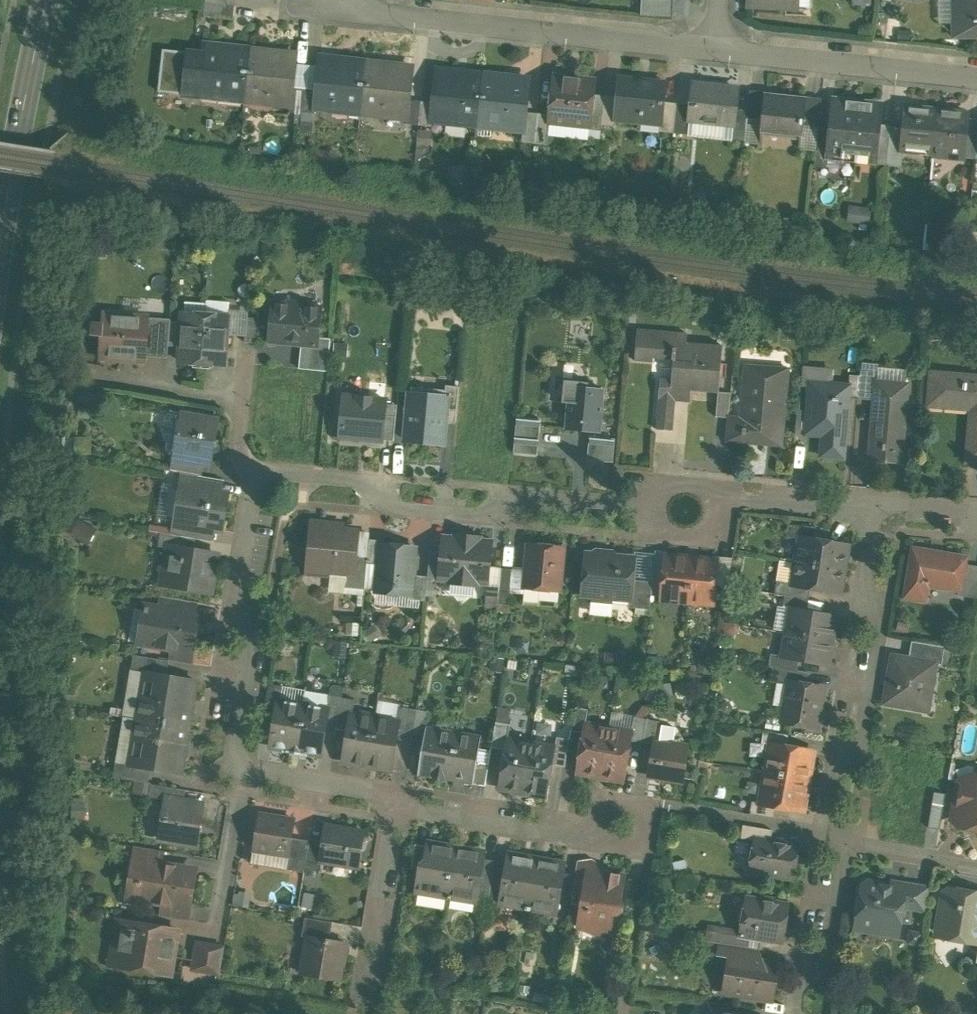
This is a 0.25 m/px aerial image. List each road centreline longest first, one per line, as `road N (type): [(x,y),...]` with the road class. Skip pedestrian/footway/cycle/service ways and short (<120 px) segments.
road 1 (residential): [(258,468),(370,480),(391,508),(492,516),(519,495),(658,508)]
road 2 (residential): [(876,502),(862,588),(879,623),(859,746),(832,763),(822,830),(843,846)]
road 3 (residential): [(716,50),(387,16),(357,0)]
road 4 (residential): [(235,751),(253,634),(238,603),(258,468)]
road 5 (residential): [(976,79),(716,50)]
road 6 (secondary): [(0,254),(46,0)]
road 7 (residential): [(393,793),(417,811),(552,832),(621,828)]
road 8 (residential): [(370,1013),(393,793)]
road 9 (residential): [(108,382),(240,403),(245,467),(258,468)]
road 10 (residential): [(843,846),(826,956),(800,980),(796,1013)]
road 11 (residential): [(712,506),(842,512),(876,502)]
road 12 (residential): [(245,769),(218,921)]
road 13 (residential): [(245,769),(393,793)]
road 14 (residential): [(843,846),(976,867)]

